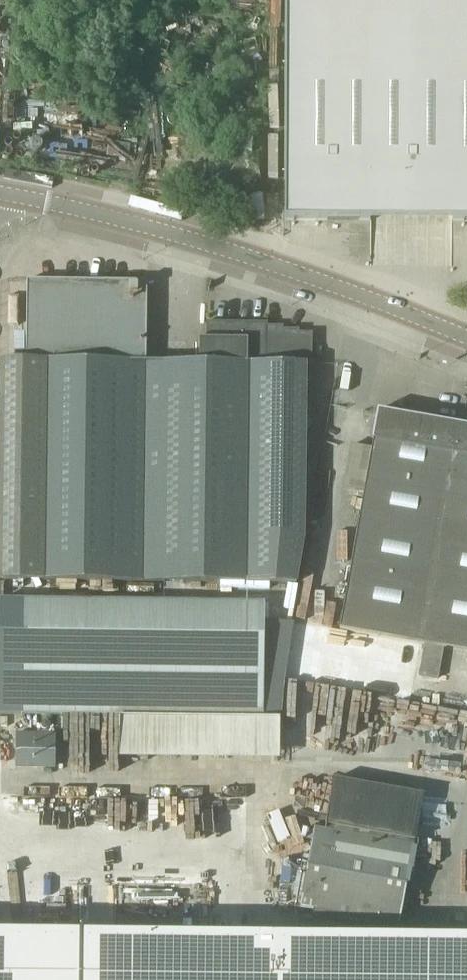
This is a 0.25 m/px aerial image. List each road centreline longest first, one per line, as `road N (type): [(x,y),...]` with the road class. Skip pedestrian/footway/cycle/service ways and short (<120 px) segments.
road 1 (tertiary): [(0,192),(283,266),(466,337)]

